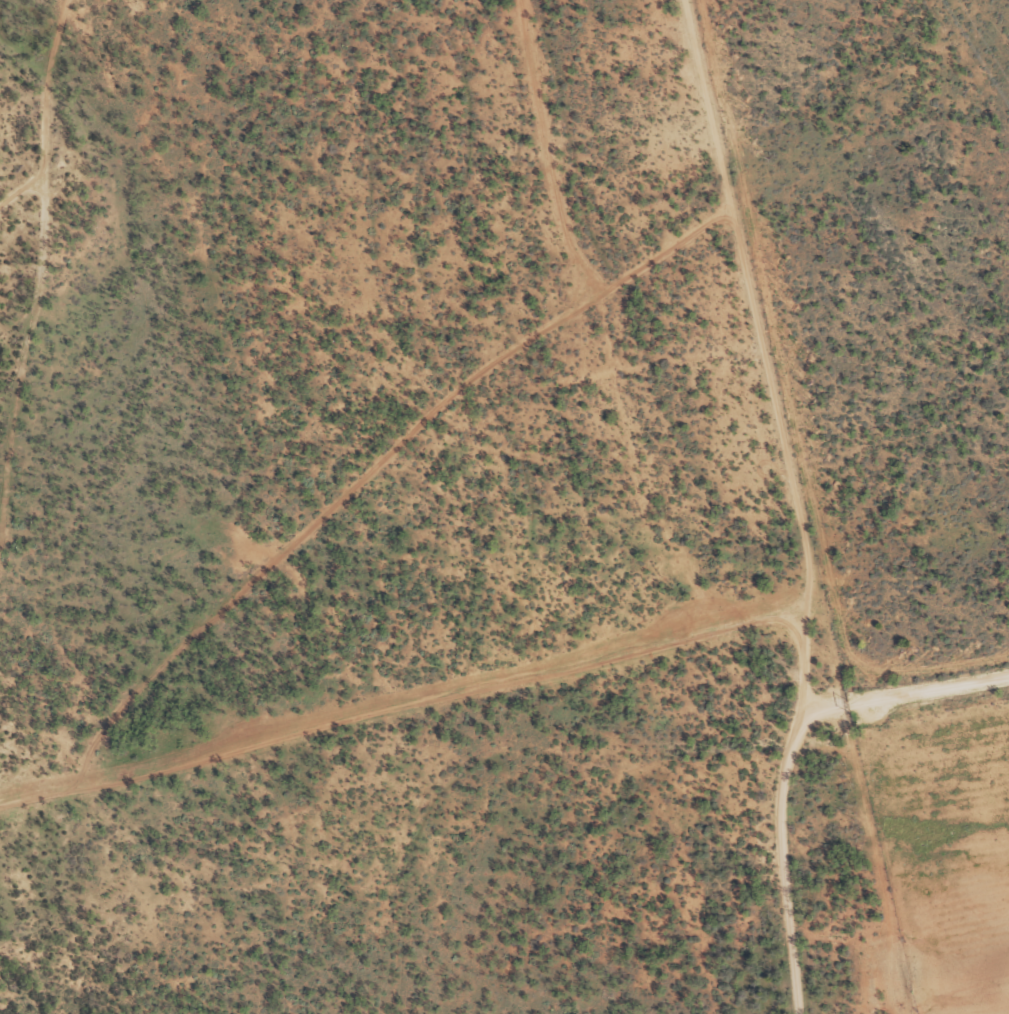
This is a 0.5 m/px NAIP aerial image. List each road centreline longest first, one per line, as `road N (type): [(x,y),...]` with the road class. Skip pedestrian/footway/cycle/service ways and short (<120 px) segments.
road 1 (residential): [(804,1013),(789,791),(850,705),(692,0)]
road 2 (residential): [(850,705),(1008,674)]

